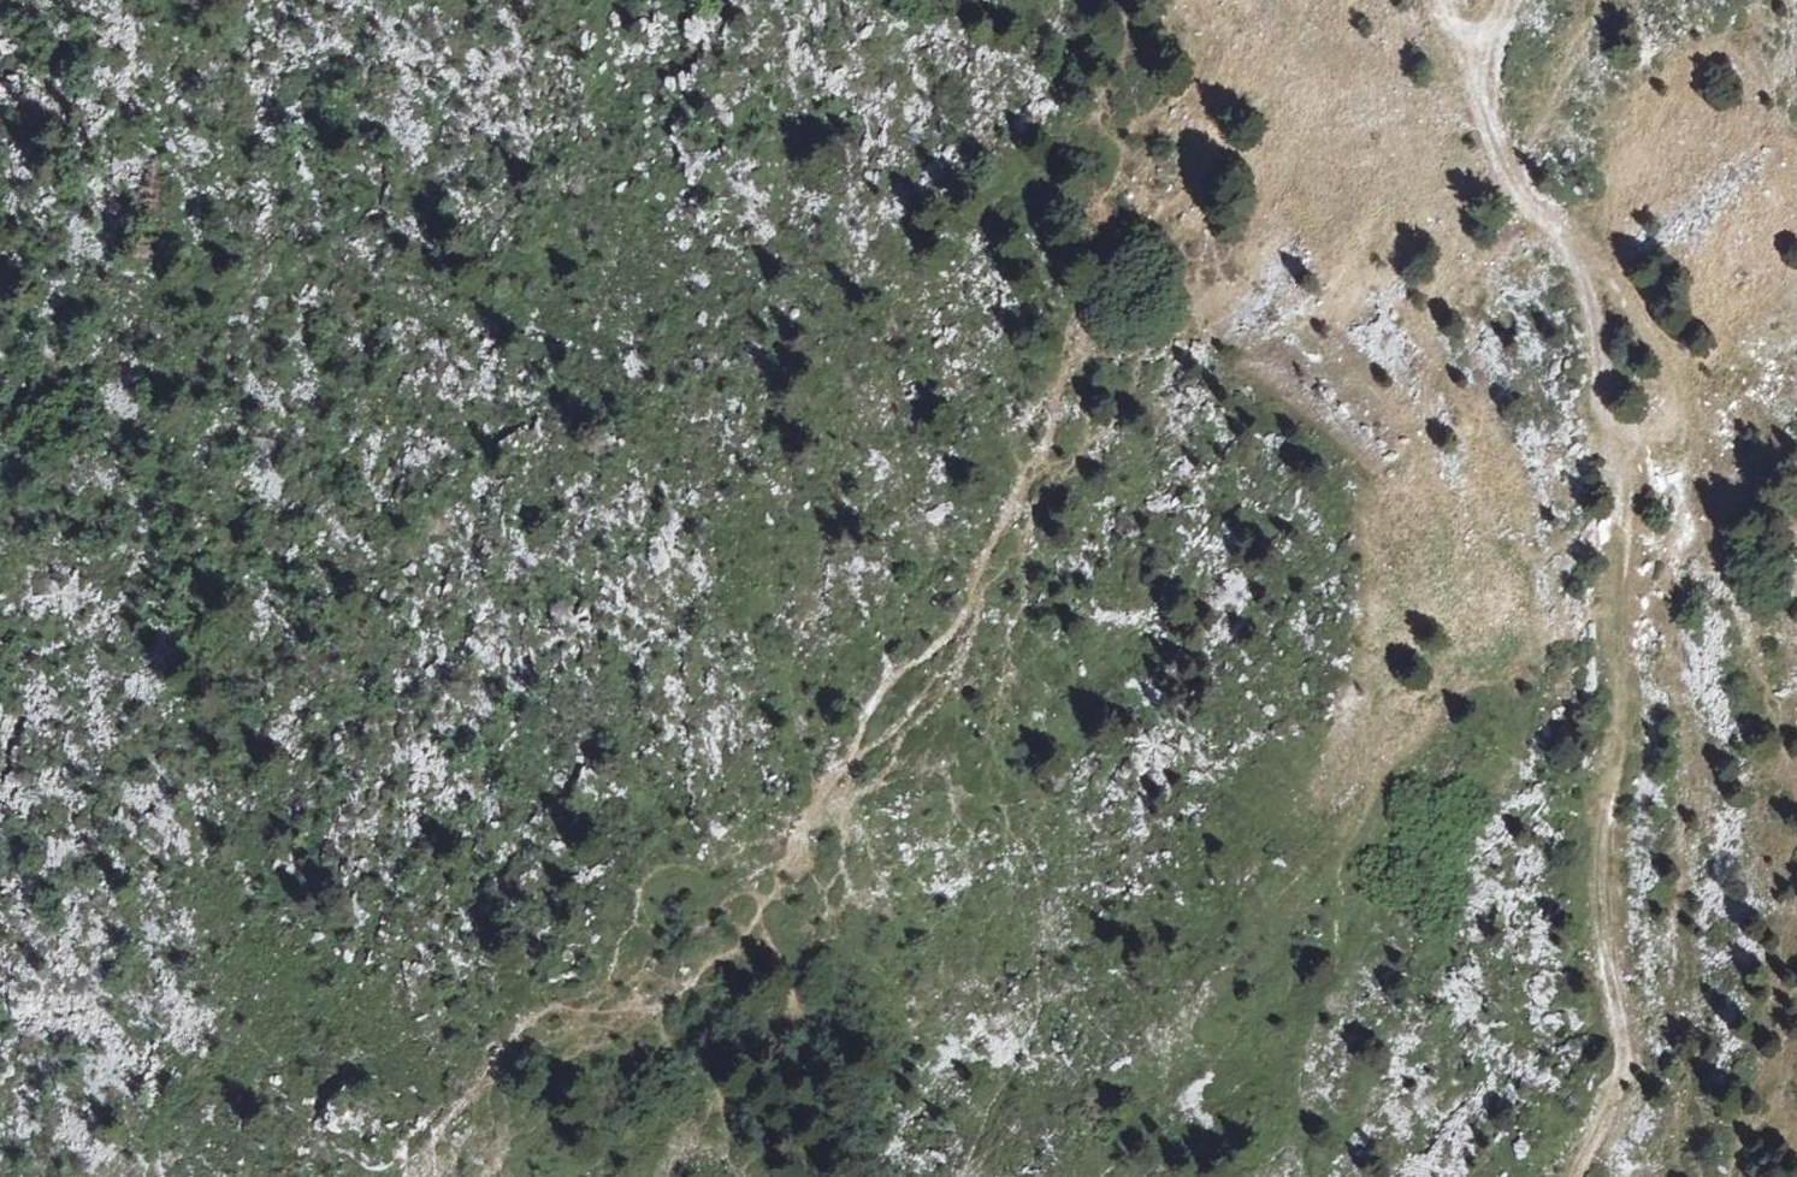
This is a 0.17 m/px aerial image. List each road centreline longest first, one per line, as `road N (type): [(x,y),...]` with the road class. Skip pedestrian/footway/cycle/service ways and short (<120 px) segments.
road 1 (track): [(1447,0),(1491,139),(1579,256),(1614,428),(1599,856),(1623,1060),(1589,1176)]

